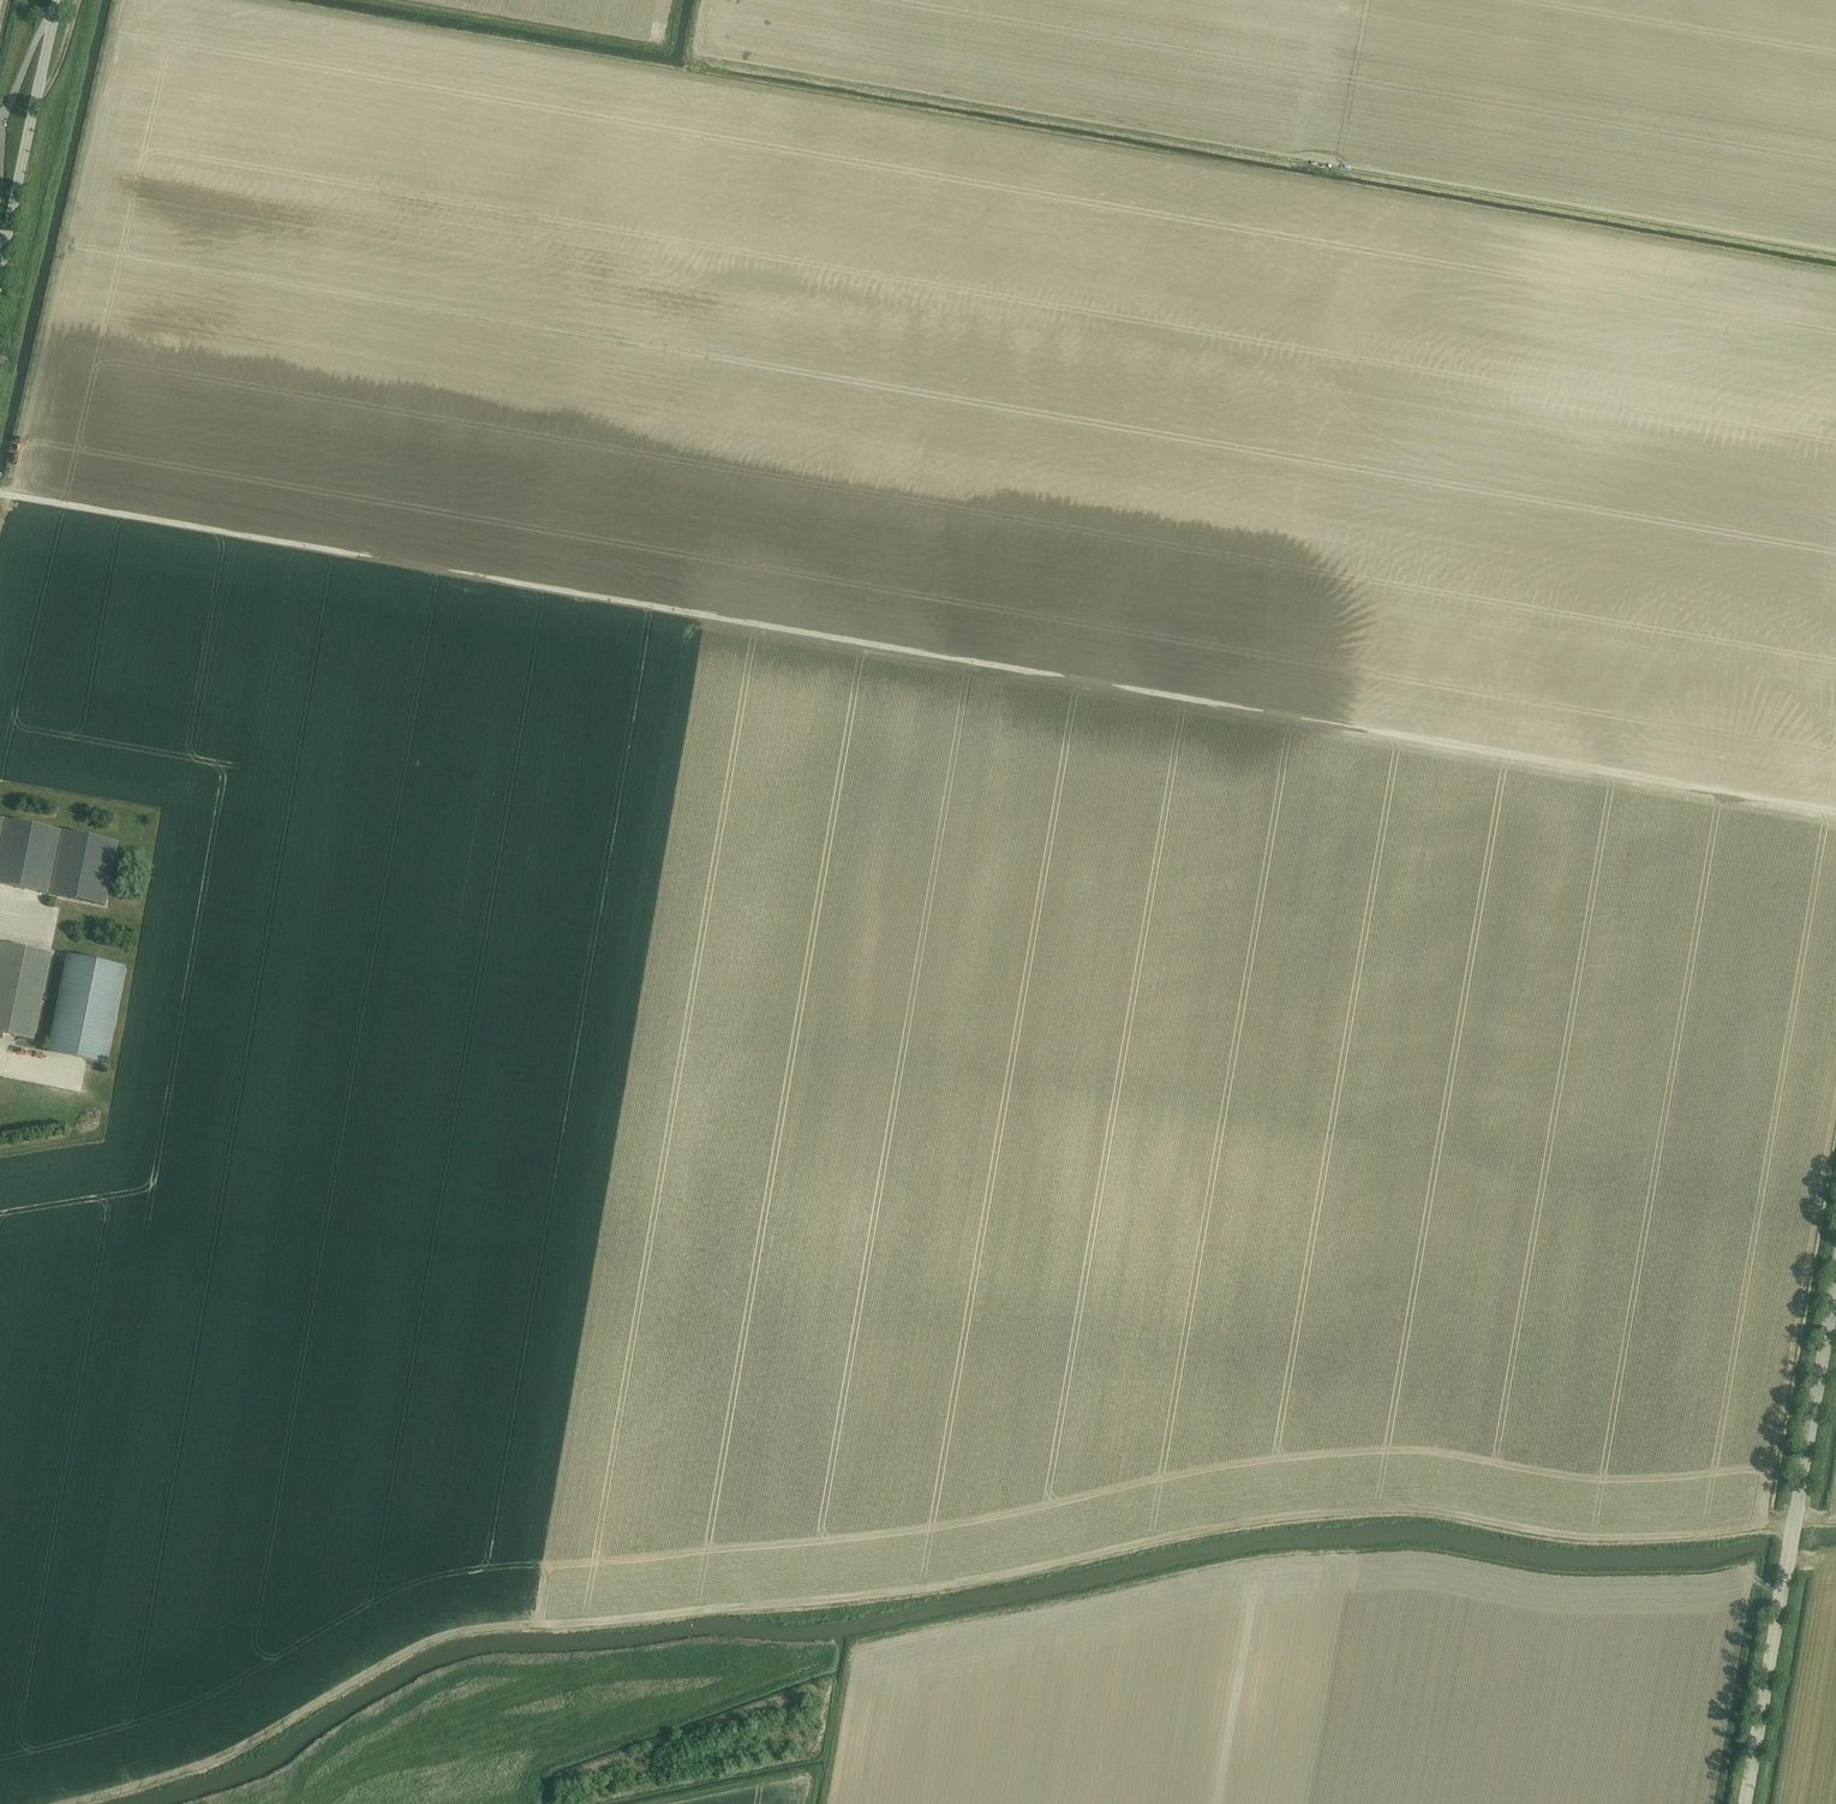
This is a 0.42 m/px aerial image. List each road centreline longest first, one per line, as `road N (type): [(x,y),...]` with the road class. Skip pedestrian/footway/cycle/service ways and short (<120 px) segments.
road 1 (track): [(1835,813),(0,494)]
road 2 (unclassified): [(1744,1803),(1835,1275)]
road 3 (unclassified): [(0,266),(58,0)]

